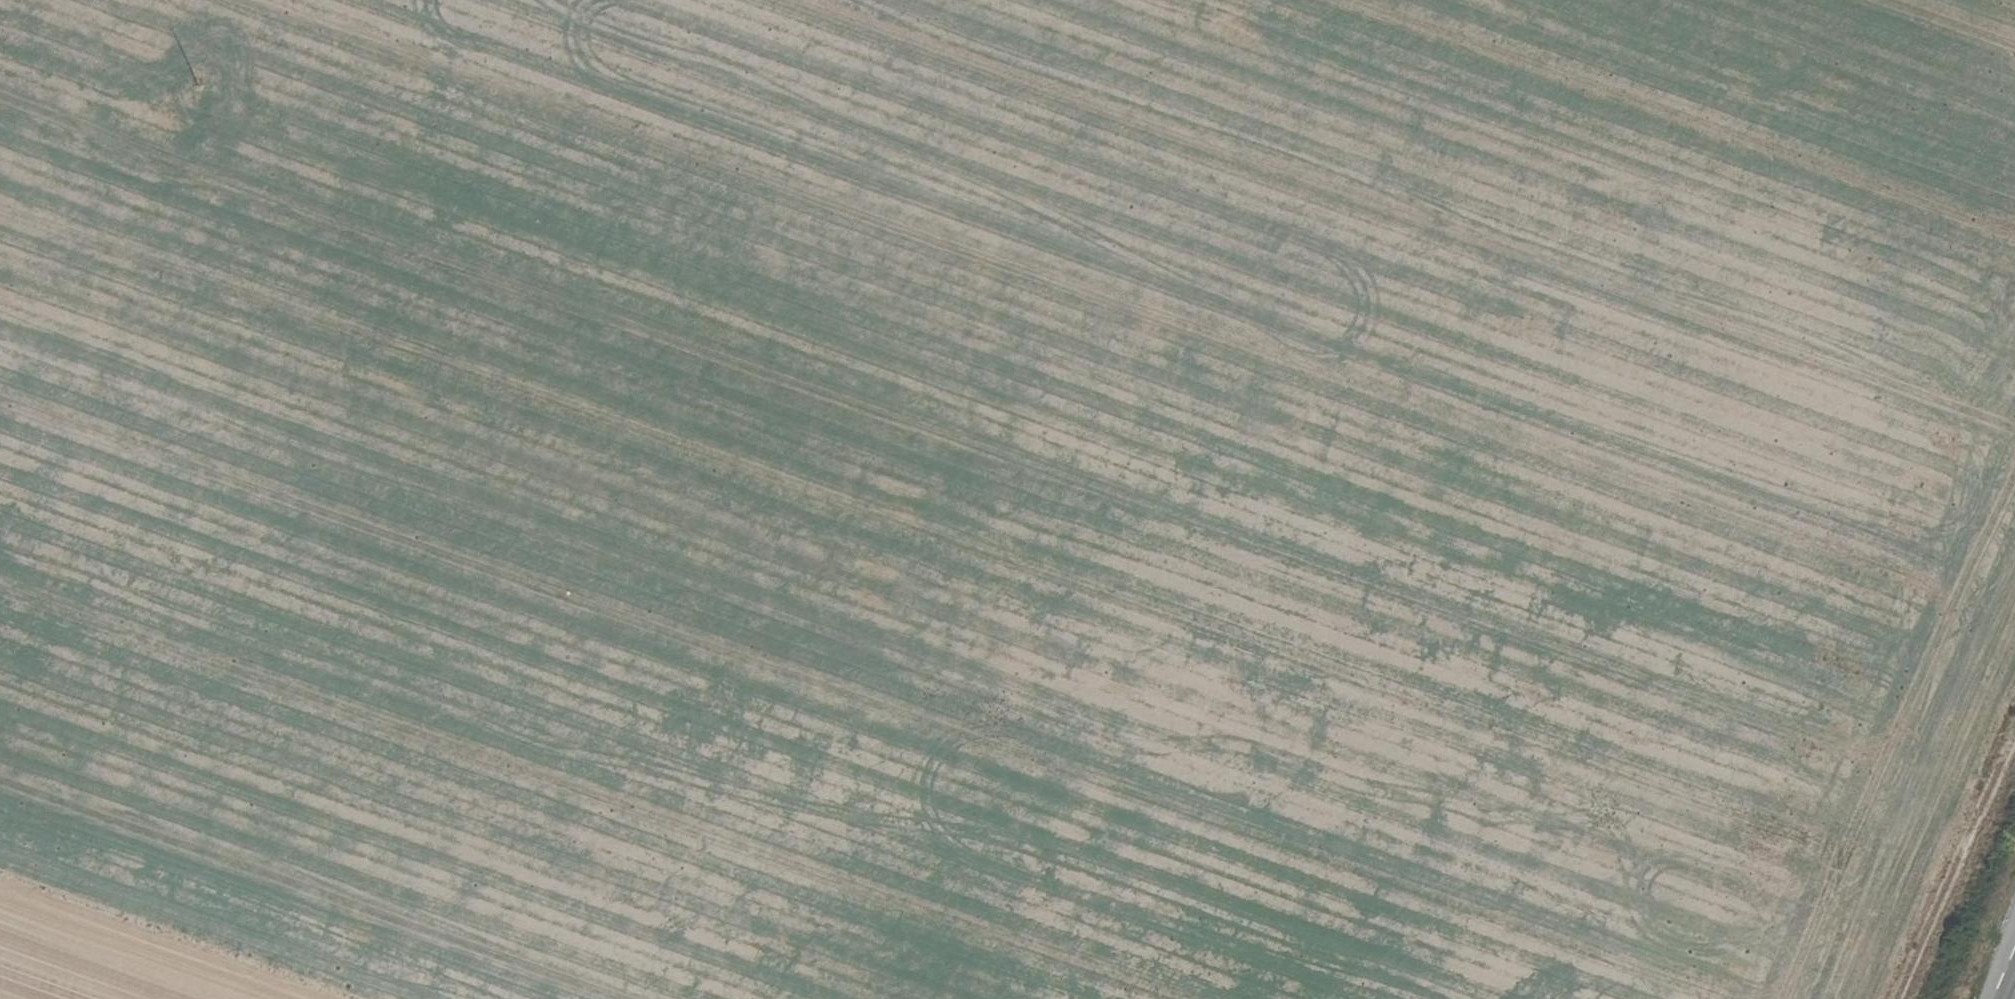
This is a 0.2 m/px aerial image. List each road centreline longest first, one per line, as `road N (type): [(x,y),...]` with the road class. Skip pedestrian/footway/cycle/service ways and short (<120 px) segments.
road 1 (track): [(2014,740),(1899,998)]

